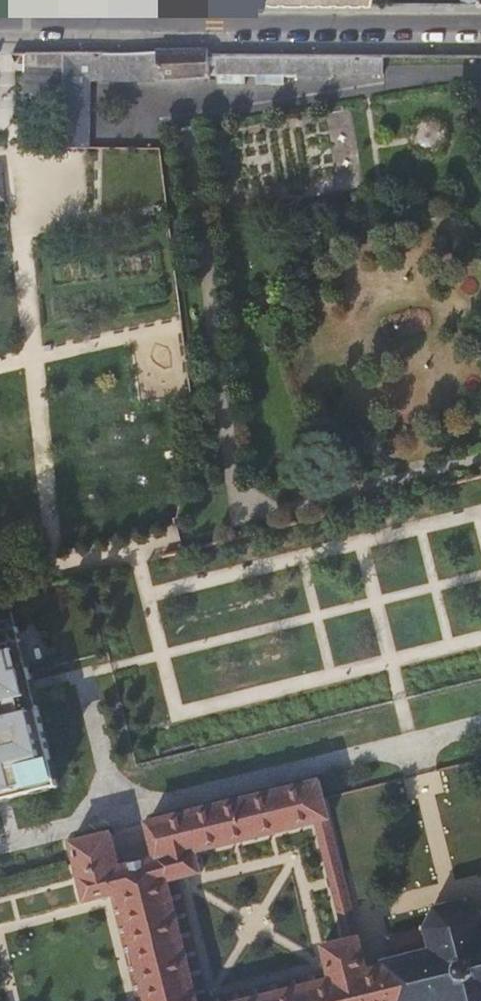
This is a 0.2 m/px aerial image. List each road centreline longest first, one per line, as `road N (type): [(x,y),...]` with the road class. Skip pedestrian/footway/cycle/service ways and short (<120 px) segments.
road 1 (residential): [(480,30),(0,23)]

